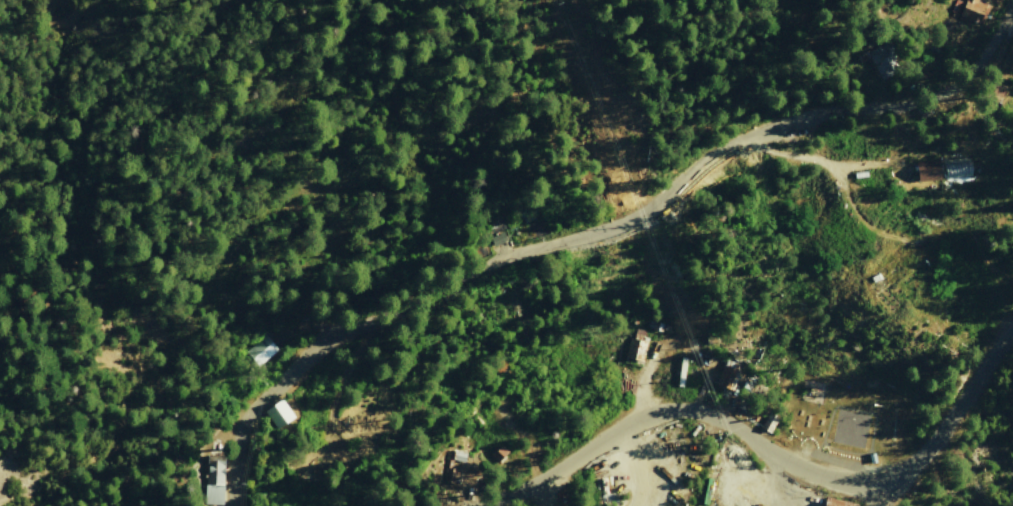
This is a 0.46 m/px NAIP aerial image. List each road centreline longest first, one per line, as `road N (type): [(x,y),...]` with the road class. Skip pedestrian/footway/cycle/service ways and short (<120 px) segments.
road 1 (tertiary): [(235,505),(241,441),(253,417),(346,332),(481,272),(622,232),(716,151),(774,127),(905,107),(938,94),(996,37),(1011,0)]
road 2 (residential): [(490,505),(544,484),(644,422),(683,413),(737,427),(826,484),(885,487),(941,445),(1012,328)]

